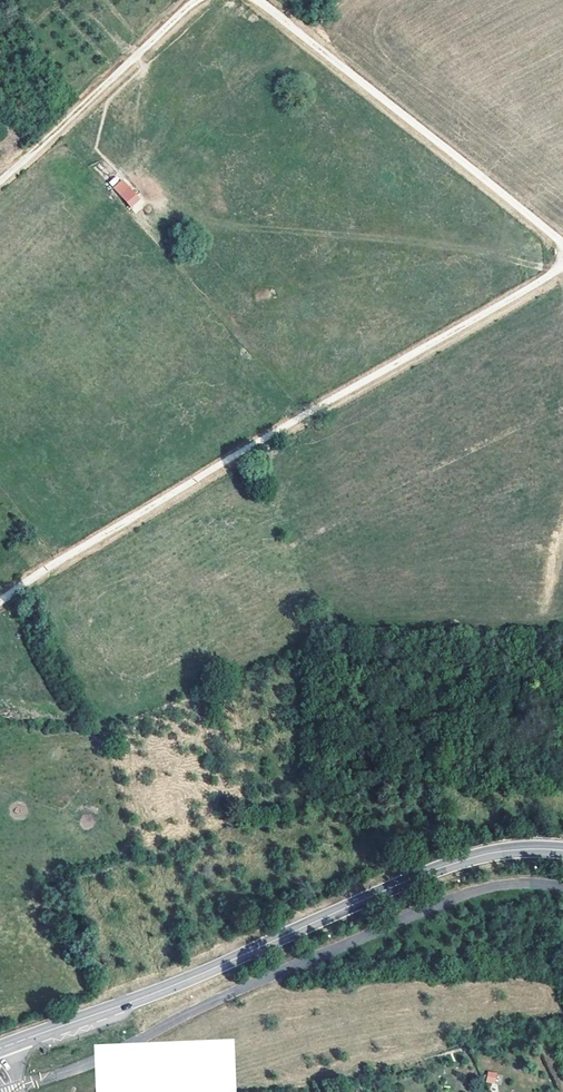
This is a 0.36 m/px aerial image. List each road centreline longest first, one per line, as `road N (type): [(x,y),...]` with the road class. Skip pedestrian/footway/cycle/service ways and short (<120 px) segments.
road 1 (track): [(0,601),(562,267)]
road 2 (tertiary): [(562,850),(500,851),(435,870),(190,978),(9,1045)]
road 3 (track): [(259,0),(562,245)]
road 4 (track): [(0,180),(198,0)]

